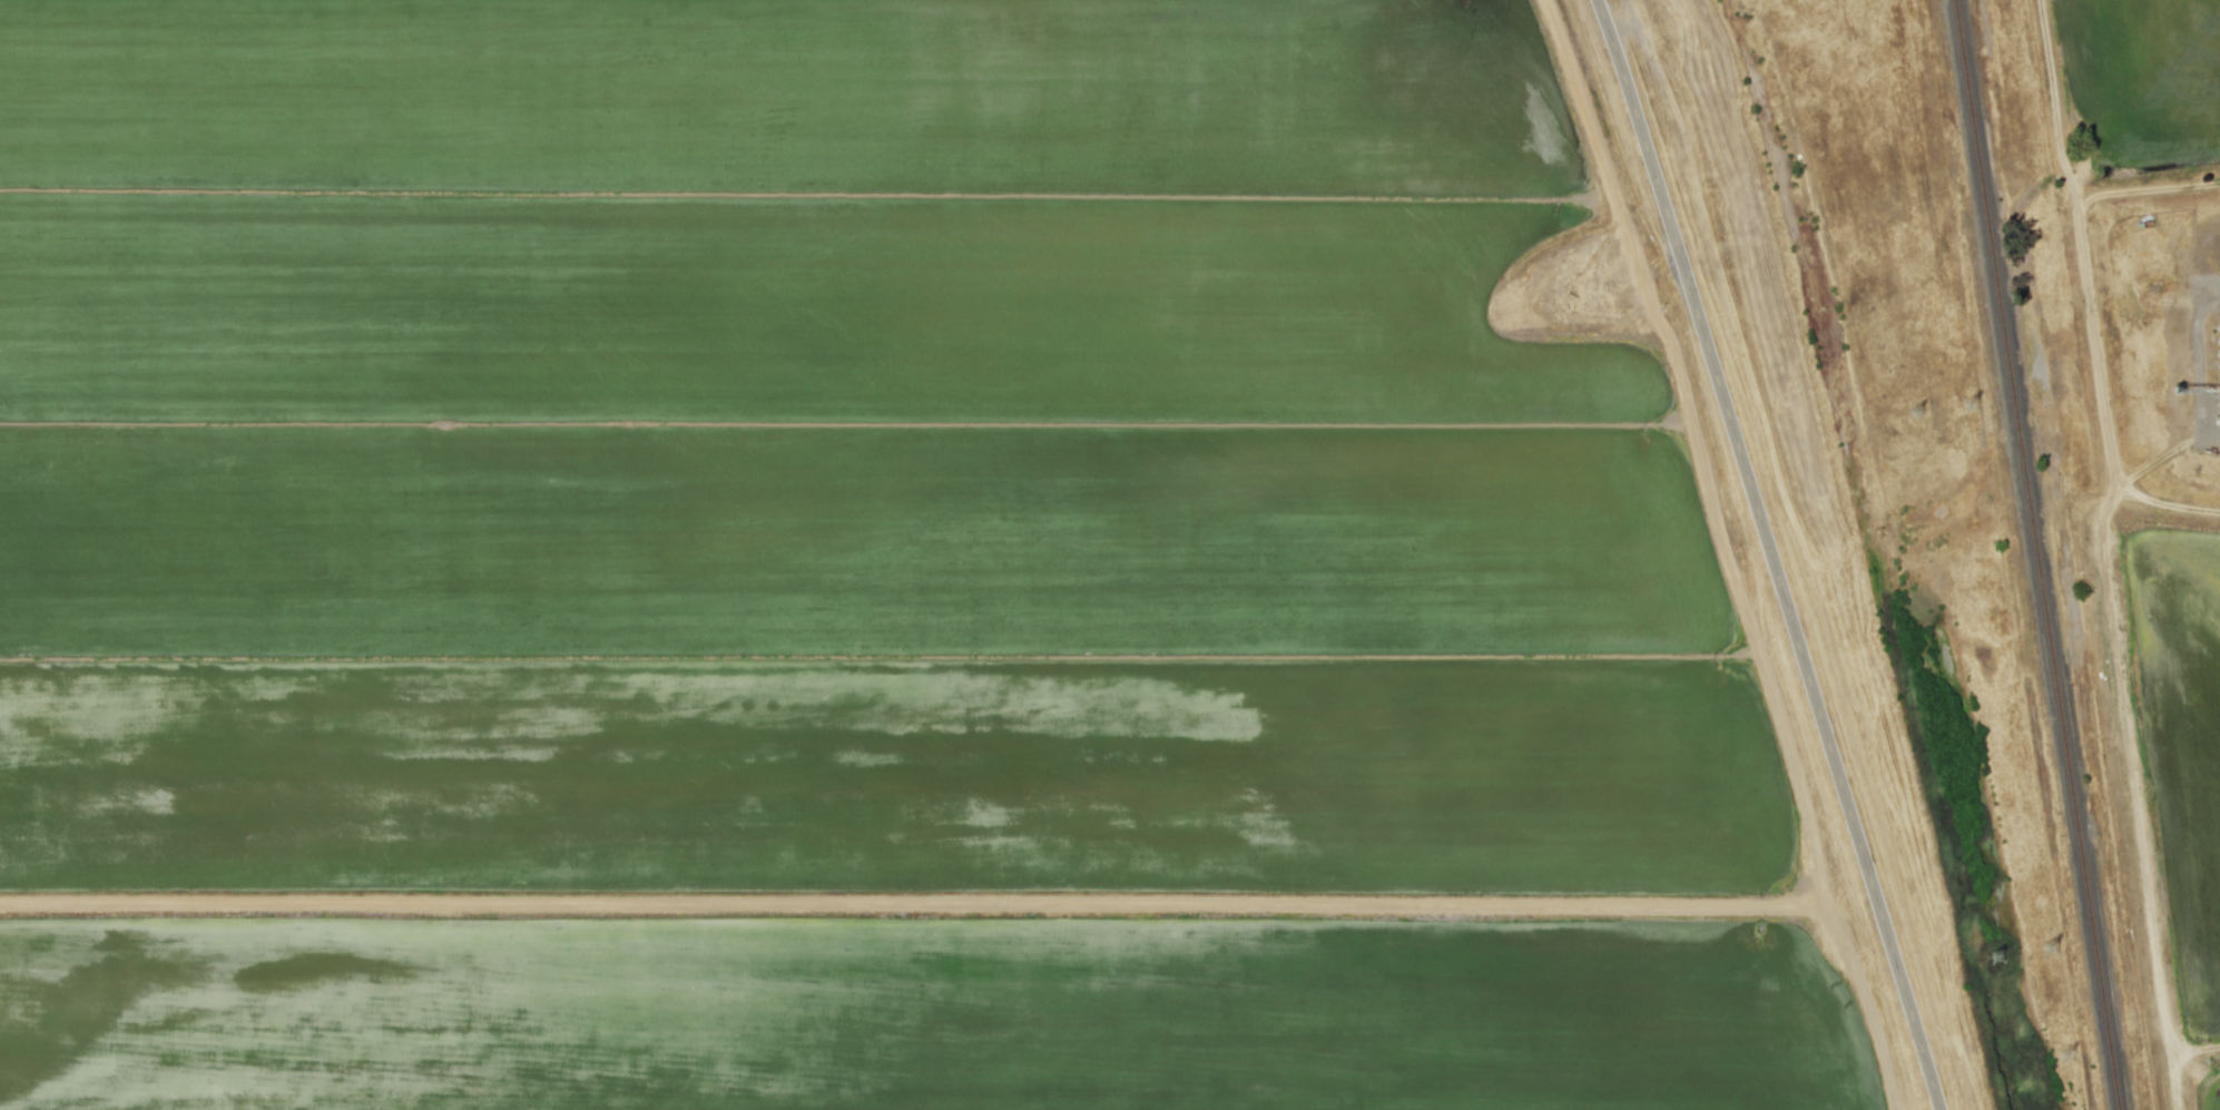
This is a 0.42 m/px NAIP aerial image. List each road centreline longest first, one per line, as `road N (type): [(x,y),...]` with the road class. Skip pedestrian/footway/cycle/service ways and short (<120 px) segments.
road 1 (tertiary): [(1589,0),(1674,208),(1944,1109)]

